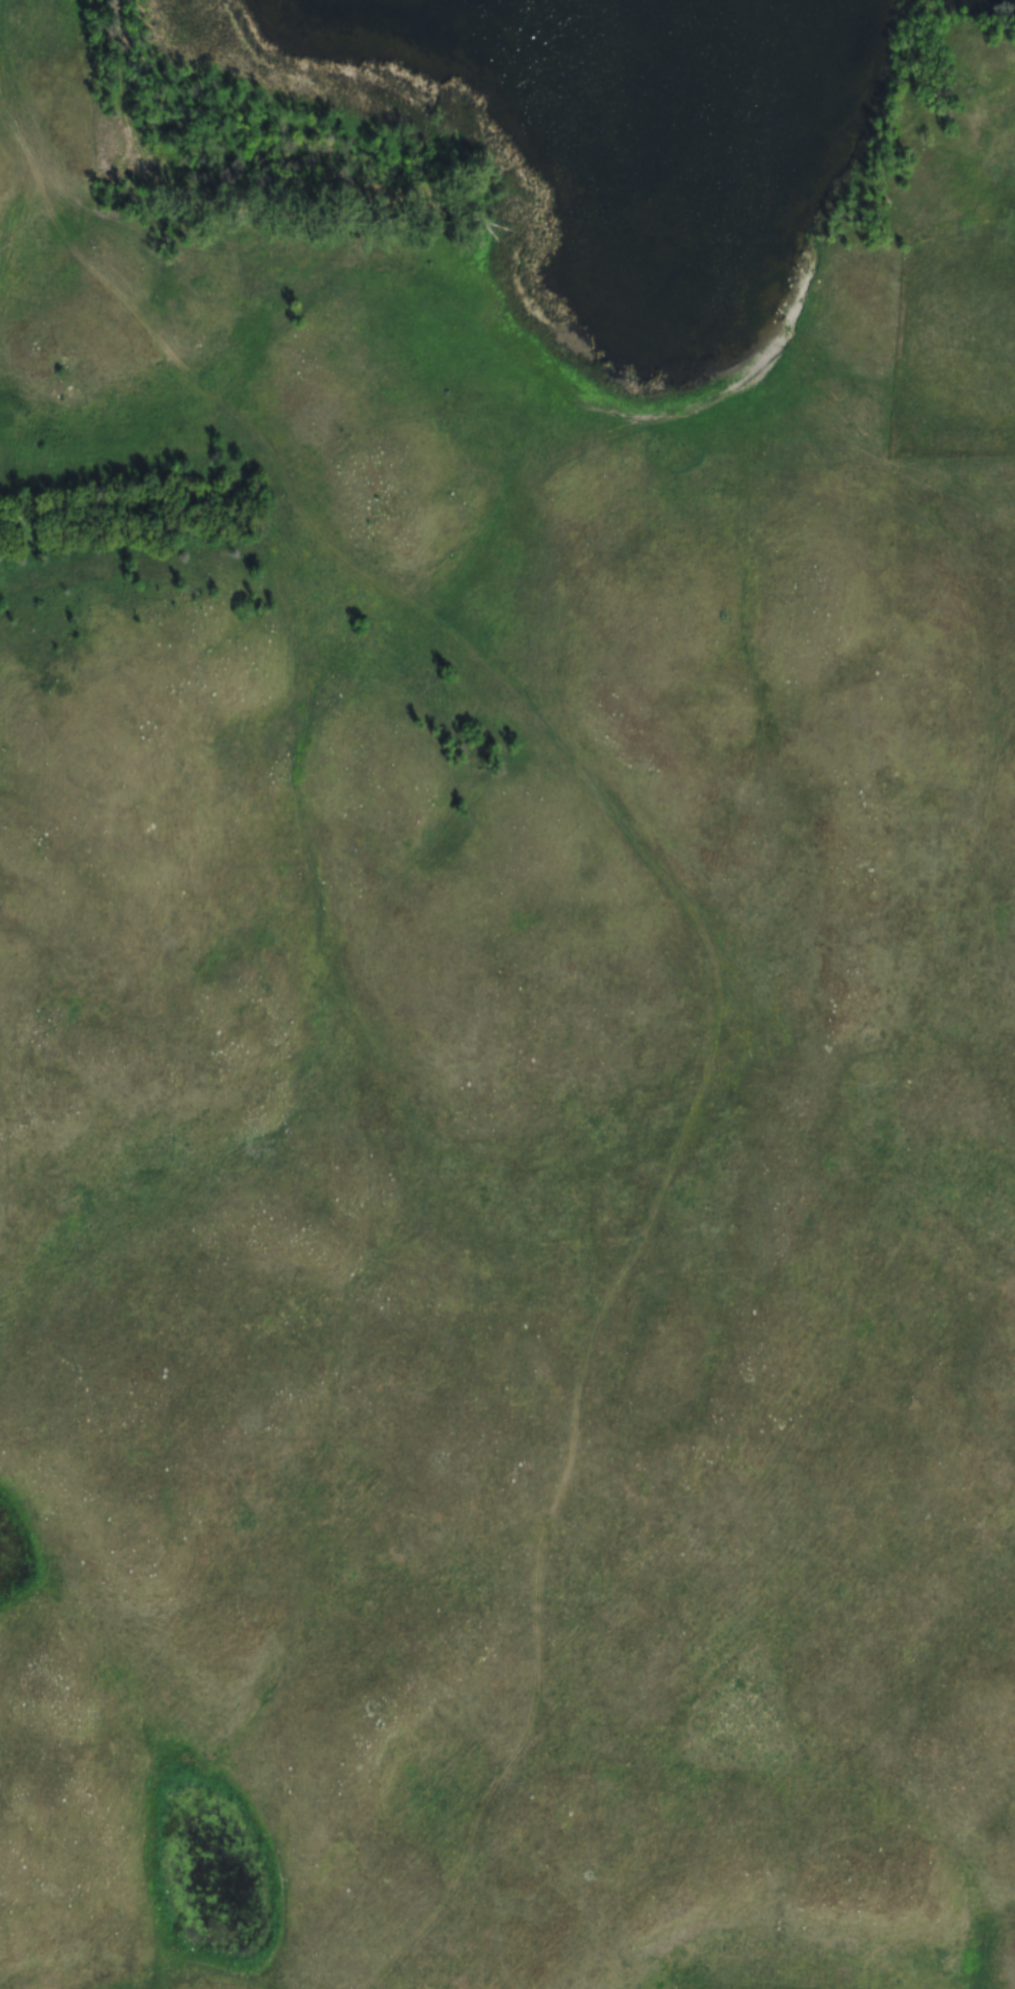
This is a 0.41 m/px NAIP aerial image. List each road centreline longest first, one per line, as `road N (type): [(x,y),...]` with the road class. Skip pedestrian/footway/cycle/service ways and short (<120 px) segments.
road 1 (track): [(122,0),(123,117),(164,181),(199,198),(474,195)]

